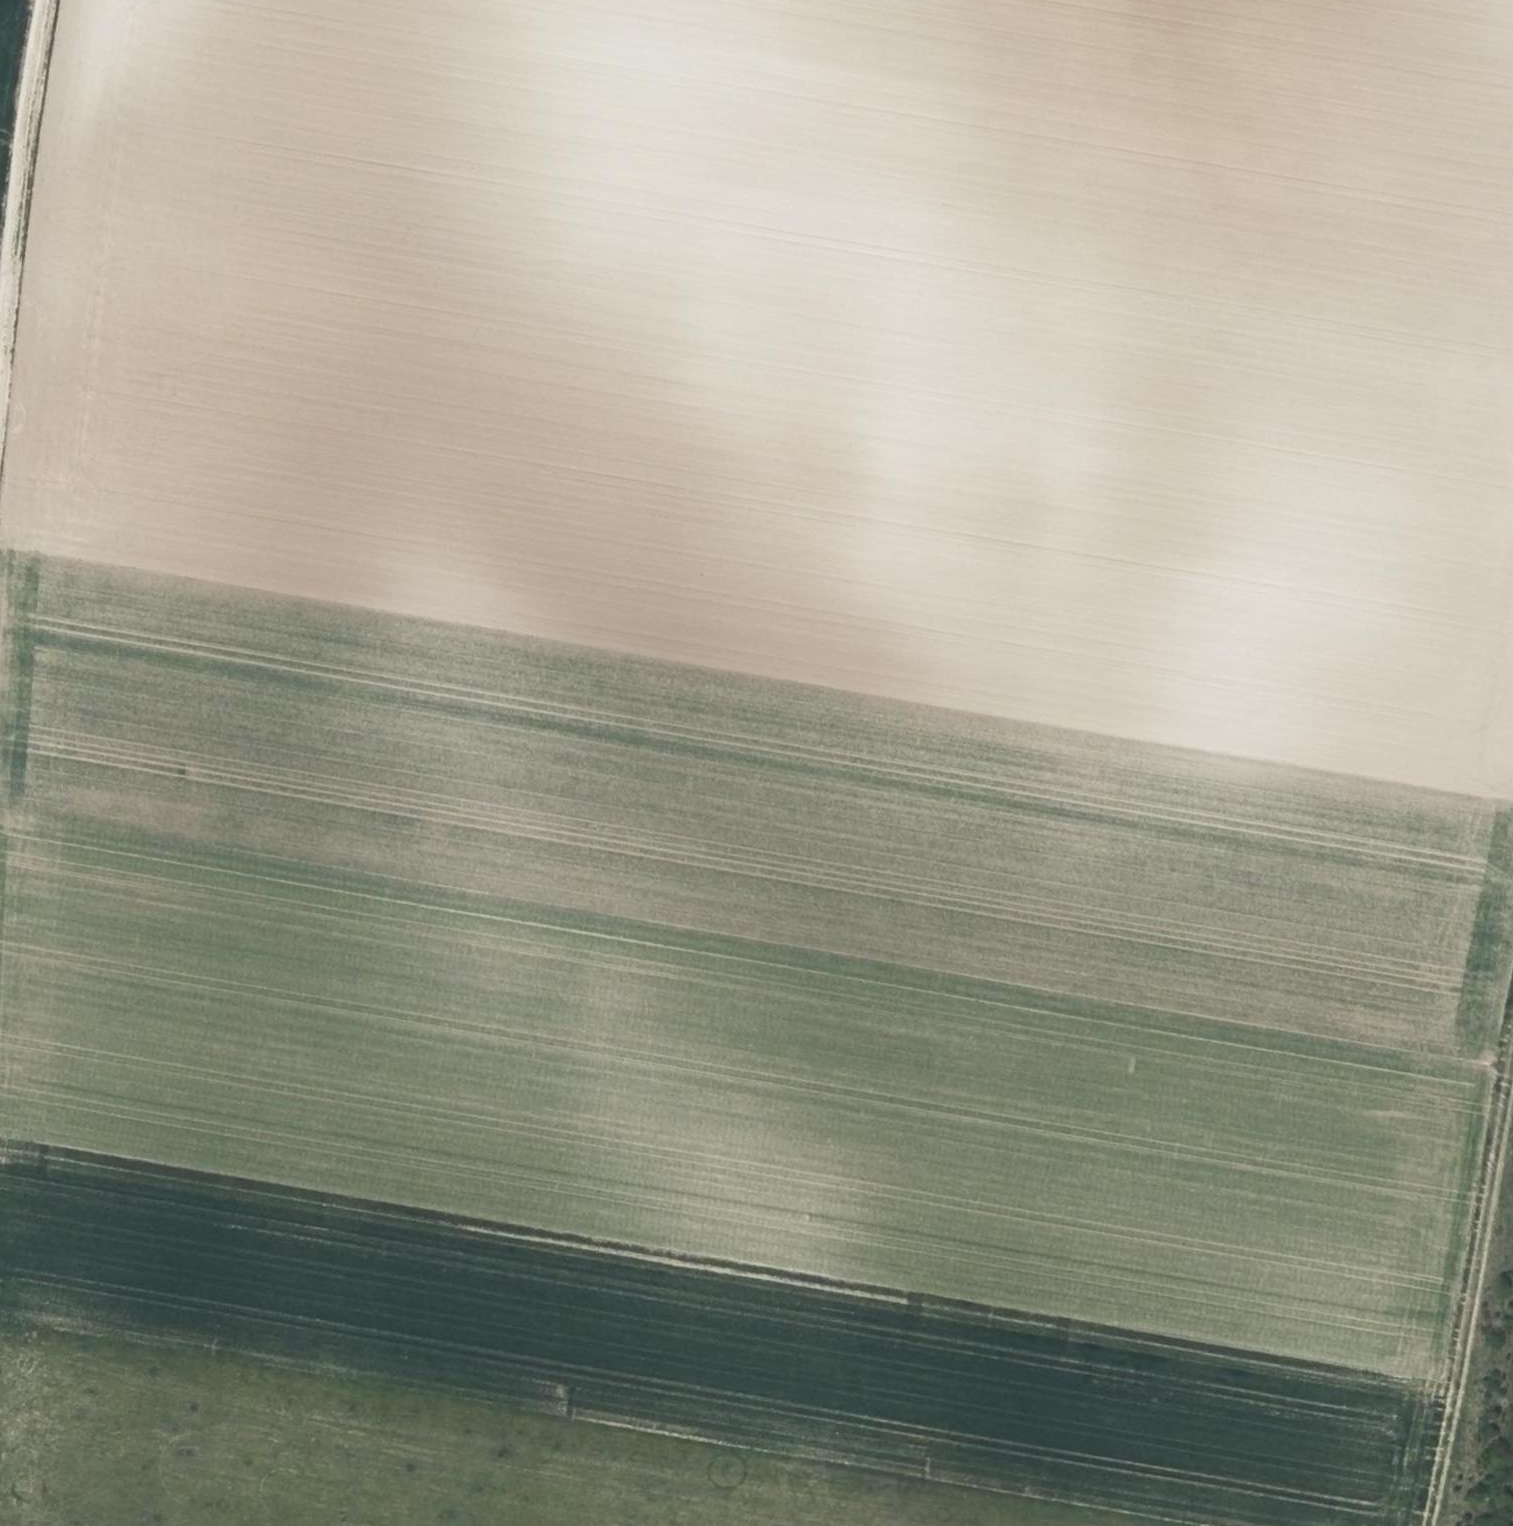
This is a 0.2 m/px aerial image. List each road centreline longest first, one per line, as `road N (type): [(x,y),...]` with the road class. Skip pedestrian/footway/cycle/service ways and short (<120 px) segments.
road 1 (track): [(1512,1041),(1416,1525)]
road 2 (track): [(42,0),(0,338)]

